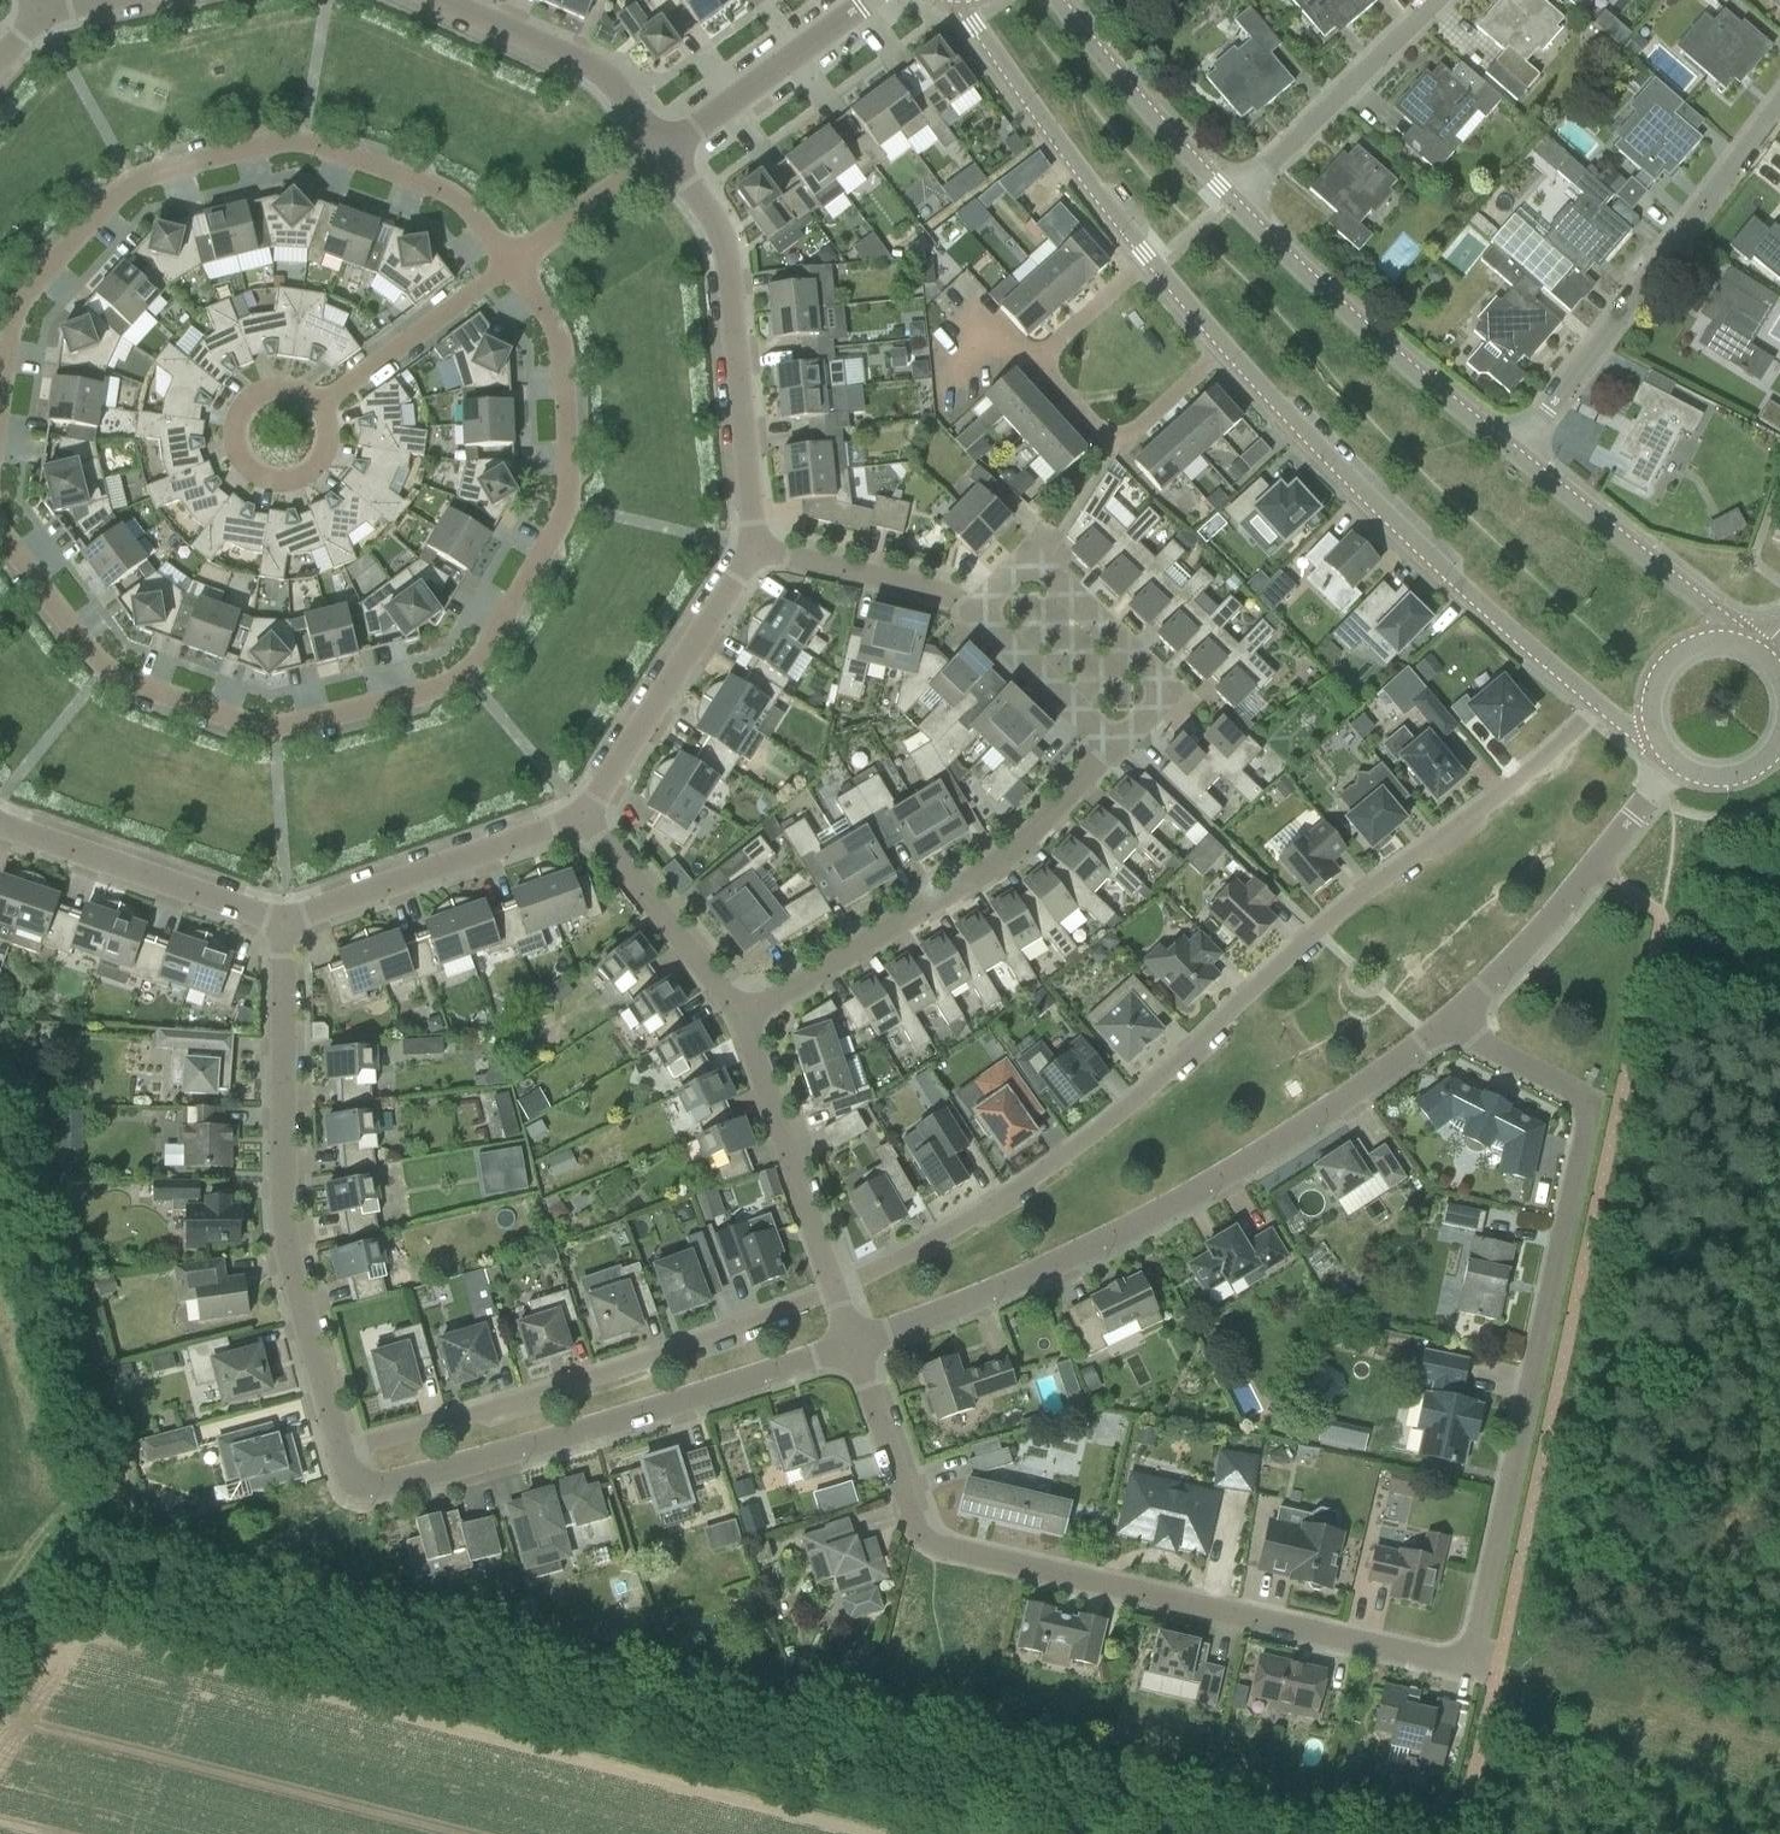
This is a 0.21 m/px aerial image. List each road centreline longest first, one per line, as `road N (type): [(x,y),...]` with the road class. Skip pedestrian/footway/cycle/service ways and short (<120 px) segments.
road 1 (track): [(1413,1833),(958,1726),(120,1550)]
road 2 (residential): [(834,1294),(1004,1203),(1162,1076),(1318,932),(1520,780),(1598,708)]
road 3 (residential): [(952,0),(1089,198),(1227,357),(1430,559),(1598,708)]
road 4 (residential): [(743,1020),(955,885),(1035,820),(1091,750),(1099,707),(998,607),(757,554)]
road 5 (residential): [(1467,1669),(925,1544),(854,1349)]
road 6 (residential): [(0,474),(15,316),(136,186),(305,148),(461,206),(510,272)]
road 7 (residential): [(1467,1669),(1592,1103),(1448,1027)]
road 8 (residential): [(854,1349),(1180,1210),(1278,1150),(1448,1027)]
road 9 (residential): [(510,272),(561,342),(570,512),(461,677),(273,736)]
road 10 (residential): [(338,1454),(359,1500),(854,1349)]
road 11 (residential): [(281,931),(288,1215),(338,1454)]
road 12 (residential): [(338,1454),(631,1372),(834,1294)]
road 13 (residential): [(1515,456),(1779,106)]
road 14 (residential): [(757,554),(727,239),(667,156)]
road 15 (residential): [(1515,456),(1349,319),(1231,205)]
road 16 (residential): [(273,736),(104,676),(0,519)]
road 17 (residential): [(1448,1027),(1528,950),(1677,762)]
road 18 (residential): [(281,931),(586,824)]
road 19 (residential): [(586,824),(757,554)]
road 20 (residential): [(0,829),(281,931)]
road 21 (residential): [(1737,645),(1728,628),(1515,456)]
road 22 (residential): [(1231,205),(1438,0)]
road 23 (residential): [(667,156),(606,76),(433,0)]
road 24 (residential): [(834,1294),(743,1020)]
road 25 (residential): [(1231,205),(1138,106),(1055,0)]
road 26 (residential): [(667,156),(874,0)]
road 27 (residential): [(743,1020),(586,824)]
road 28 (residential): [(510,272),(319,413)]
road 29 (residential): [(319,413),(278,393),(249,405),(235,433),(241,463),(263,483),(293,485),(317,469)]
road 30 (residential): [(667,156),(510,272)]
road 31 (residential): [(1737,645),(1699,647),(1669,669),(1654,701),(1660,739)]

